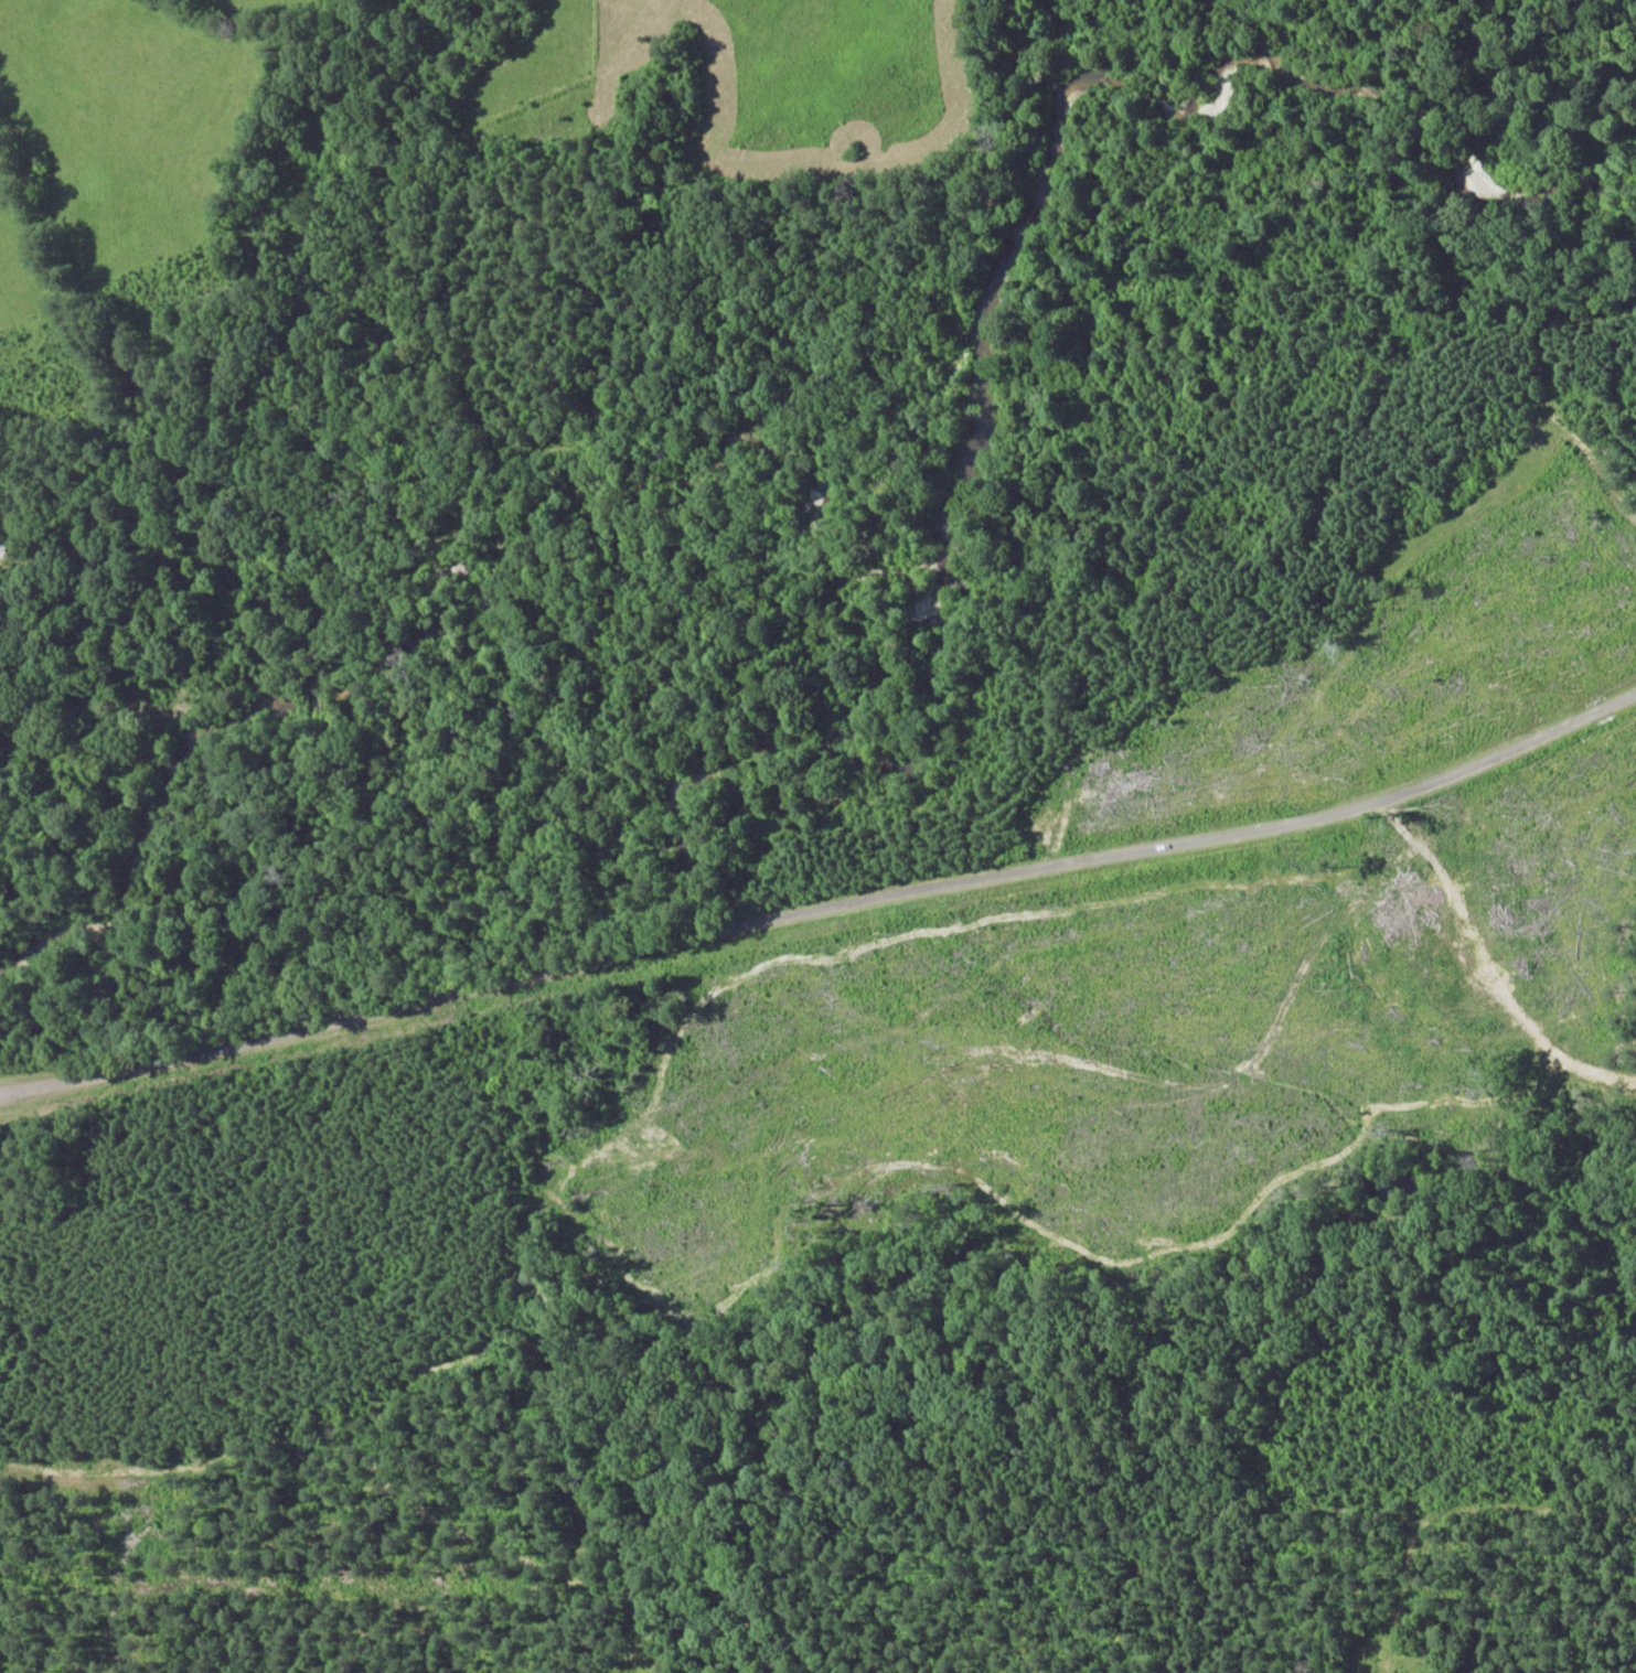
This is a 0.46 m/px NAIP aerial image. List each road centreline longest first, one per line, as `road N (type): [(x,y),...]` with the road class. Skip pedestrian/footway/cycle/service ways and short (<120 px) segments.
road 1 (residential): [(0,1128),(1370,847),(1635,747)]

